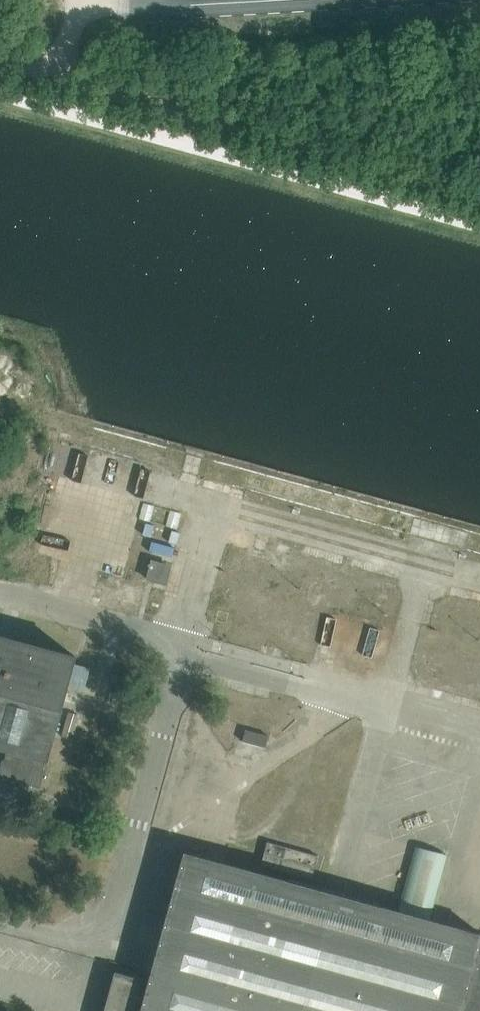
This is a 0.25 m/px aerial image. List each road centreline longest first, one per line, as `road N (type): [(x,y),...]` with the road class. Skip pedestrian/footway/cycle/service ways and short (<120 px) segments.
road 1 (track): [(479,194),(0,64)]
road 2 (unclassified): [(409,707),(447,562)]

